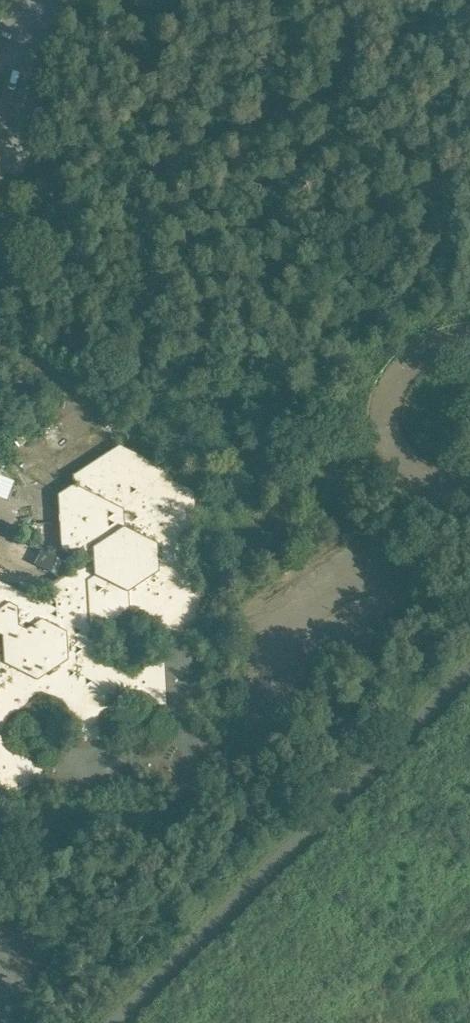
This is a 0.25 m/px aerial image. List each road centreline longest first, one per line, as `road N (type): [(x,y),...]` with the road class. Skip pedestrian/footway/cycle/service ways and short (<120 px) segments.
road 1 (track): [(469,675),(122,1022)]
road 2 (residential): [(0,142),(39,0)]

